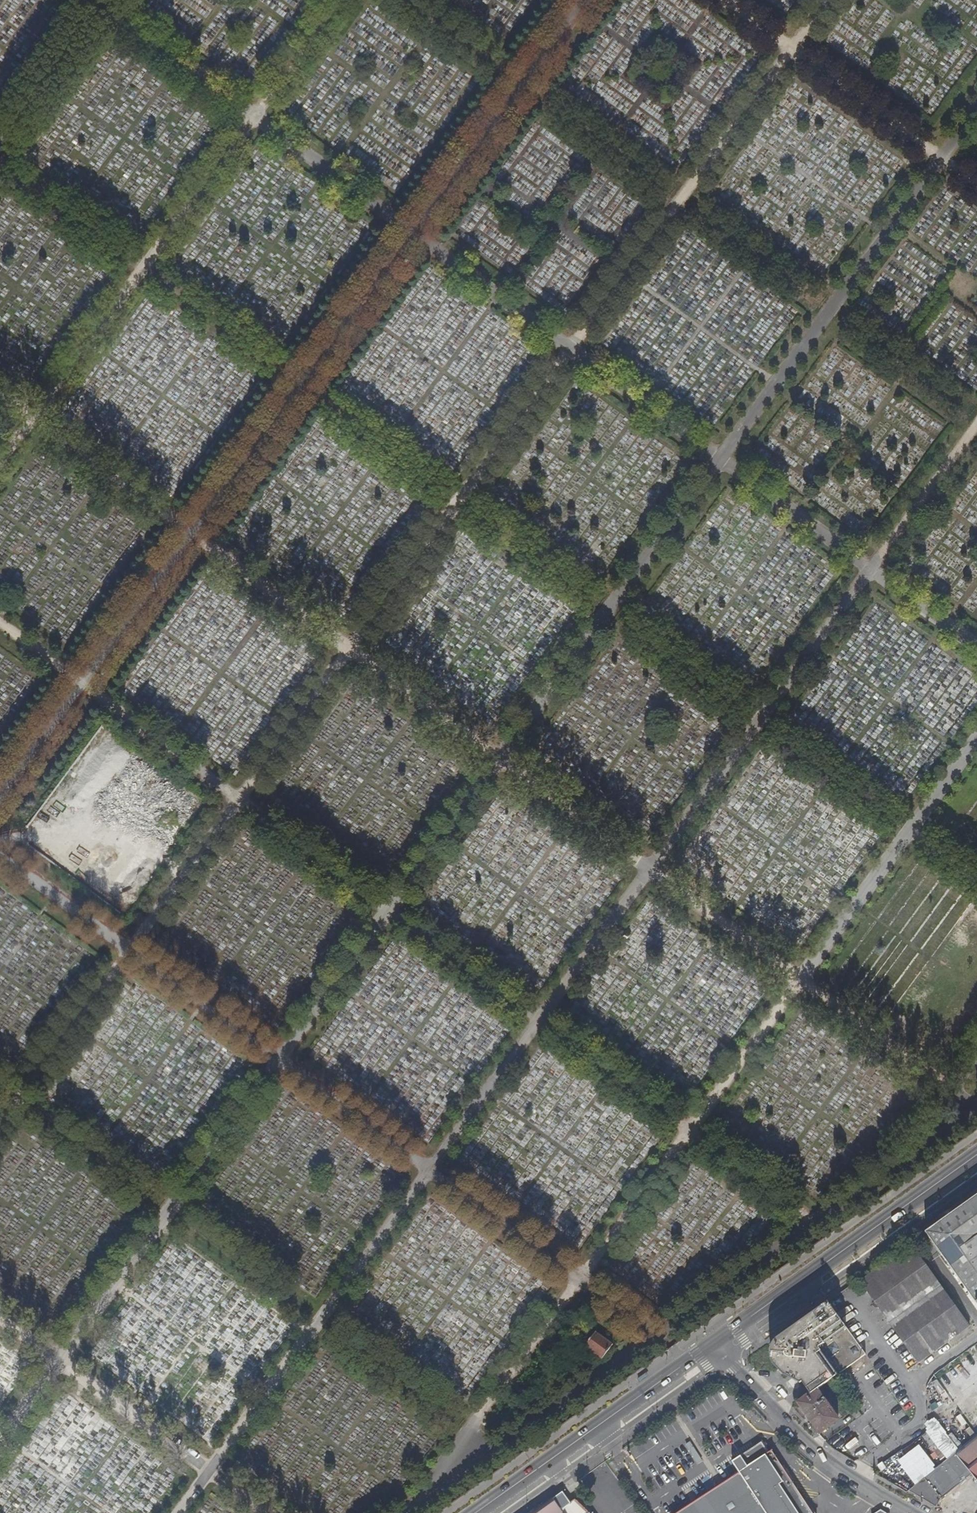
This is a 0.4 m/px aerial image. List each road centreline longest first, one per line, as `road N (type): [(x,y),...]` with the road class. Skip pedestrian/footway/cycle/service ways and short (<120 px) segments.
road 1 (primary): [(715,1343),(976,1154)]
road 2 (primary): [(475,1512),(715,1343)]
road 3 (unclassified): [(904,1512),(809,1448),(715,1343)]

